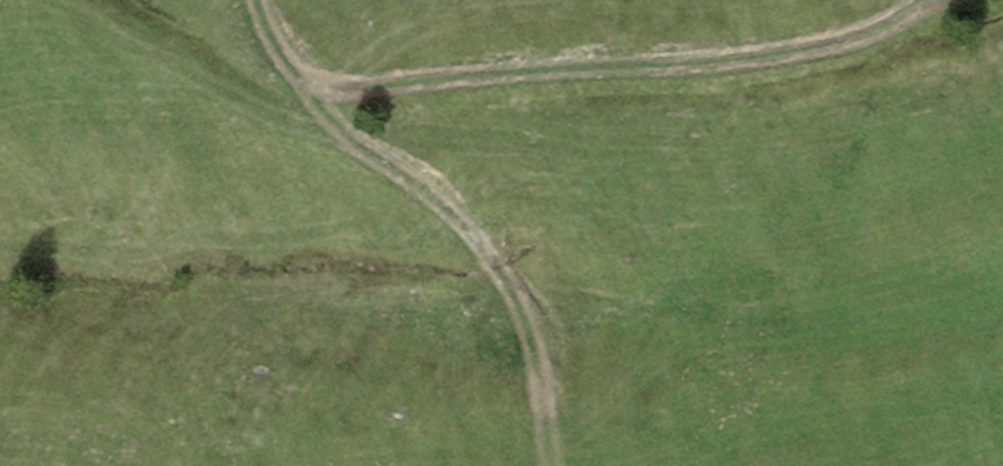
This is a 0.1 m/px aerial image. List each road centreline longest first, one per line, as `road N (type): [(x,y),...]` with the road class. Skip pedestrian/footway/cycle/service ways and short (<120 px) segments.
road 1 (track): [(295,75),(353,86),(712,61),(869,33),(926,0)]
road 2 (track): [(535,465),(545,420),(538,358),(515,289),(486,246),(417,181),(328,117),(257,0)]

